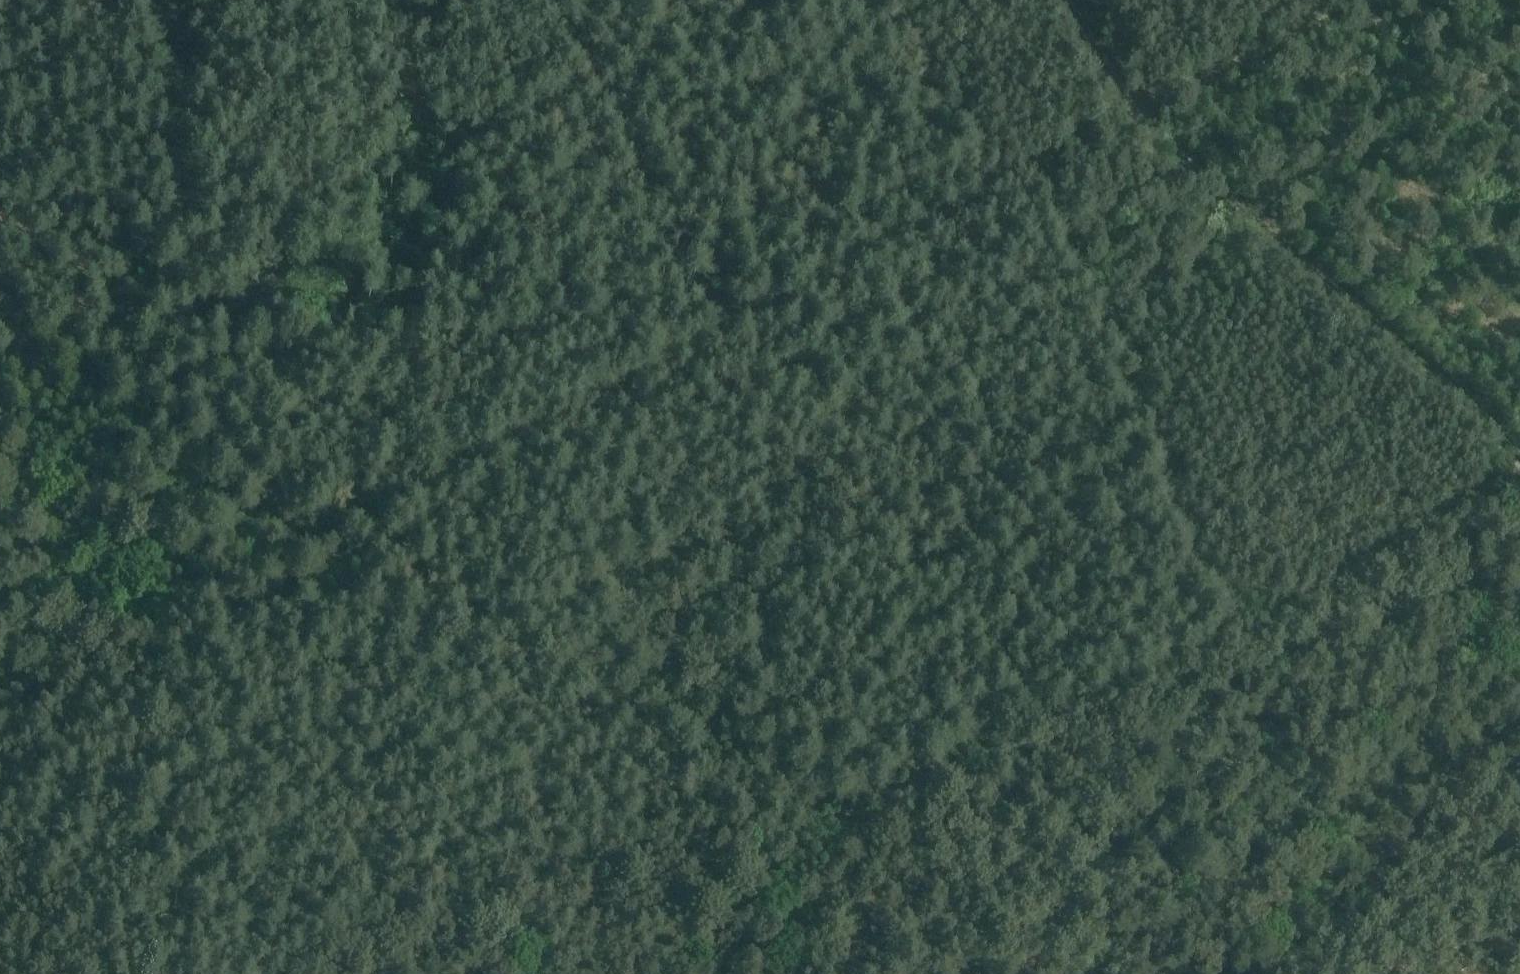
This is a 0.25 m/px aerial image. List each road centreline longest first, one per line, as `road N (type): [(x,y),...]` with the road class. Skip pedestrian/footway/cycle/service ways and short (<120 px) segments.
road 1 (track): [(1519,441),(1155,127),(1074,0)]
road 2 (track): [(1131,129),(1519,471)]
road 3 (track): [(1145,115),(1361,0)]
road 4 (track): [(1047,0),(1131,129)]

